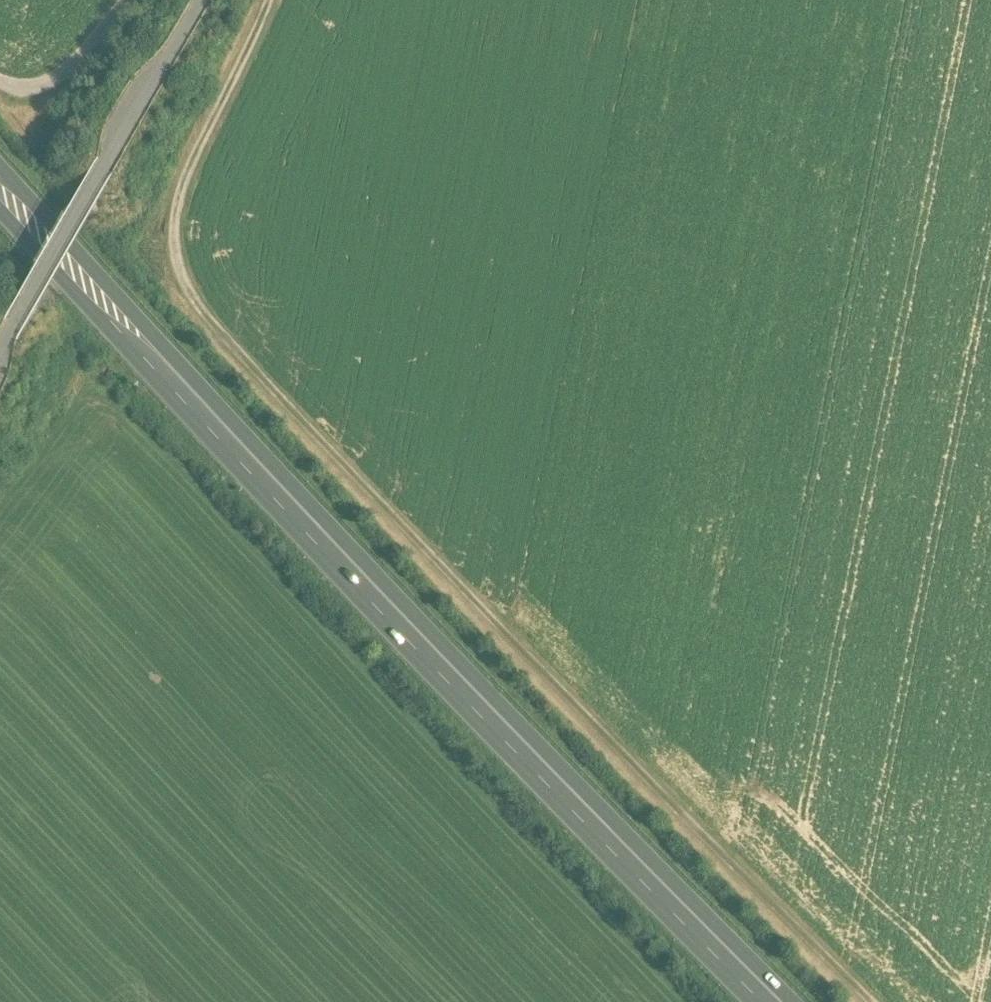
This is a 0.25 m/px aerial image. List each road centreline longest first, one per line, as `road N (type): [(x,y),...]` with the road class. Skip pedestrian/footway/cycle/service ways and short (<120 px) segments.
road 1 (track): [(868,1001),(438,569),(191,295),(175,241),(183,198),(277,0)]
road 2 (trunk): [(0,191),(294,512),(770,1001)]
road 3 (track): [(208,0),(0,360)]
road 4 (track): [(0,85),(34,90),(51,80),(128,0)]

